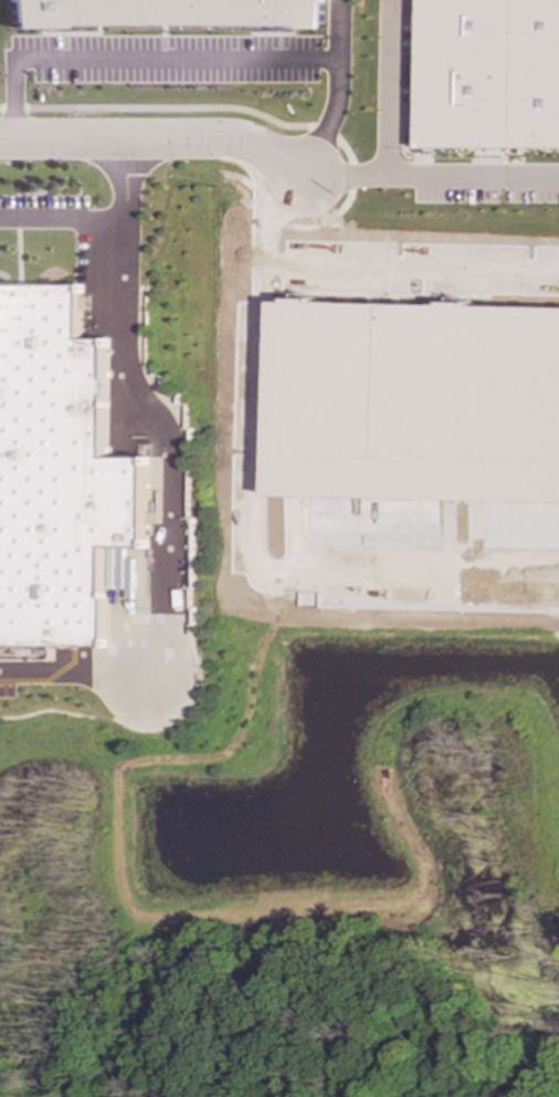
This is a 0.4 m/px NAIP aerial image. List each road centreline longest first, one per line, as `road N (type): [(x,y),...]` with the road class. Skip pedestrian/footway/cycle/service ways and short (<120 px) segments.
road 1 (residential): [(0,139),(231,139),(303,175)]

